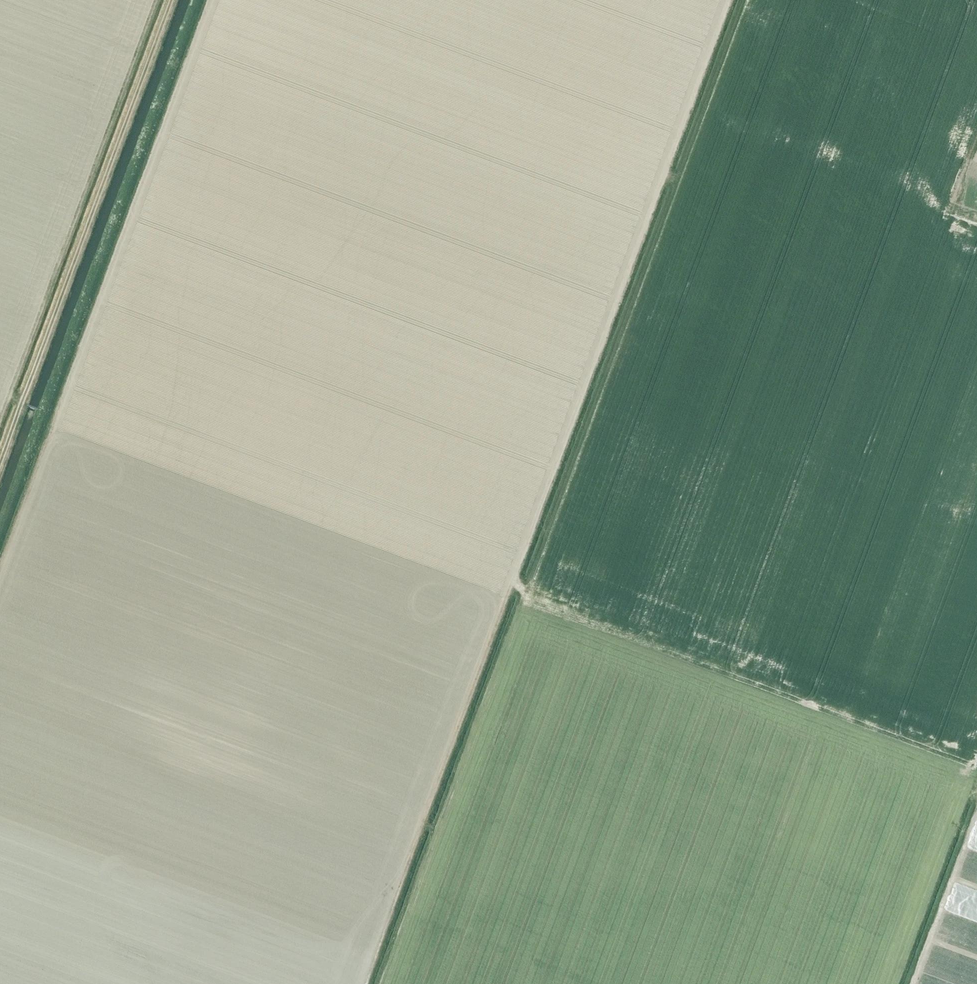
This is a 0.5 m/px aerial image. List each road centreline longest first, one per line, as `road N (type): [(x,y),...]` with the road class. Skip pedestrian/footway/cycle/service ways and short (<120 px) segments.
road 1 (track): [(0,463),(172,0)]

